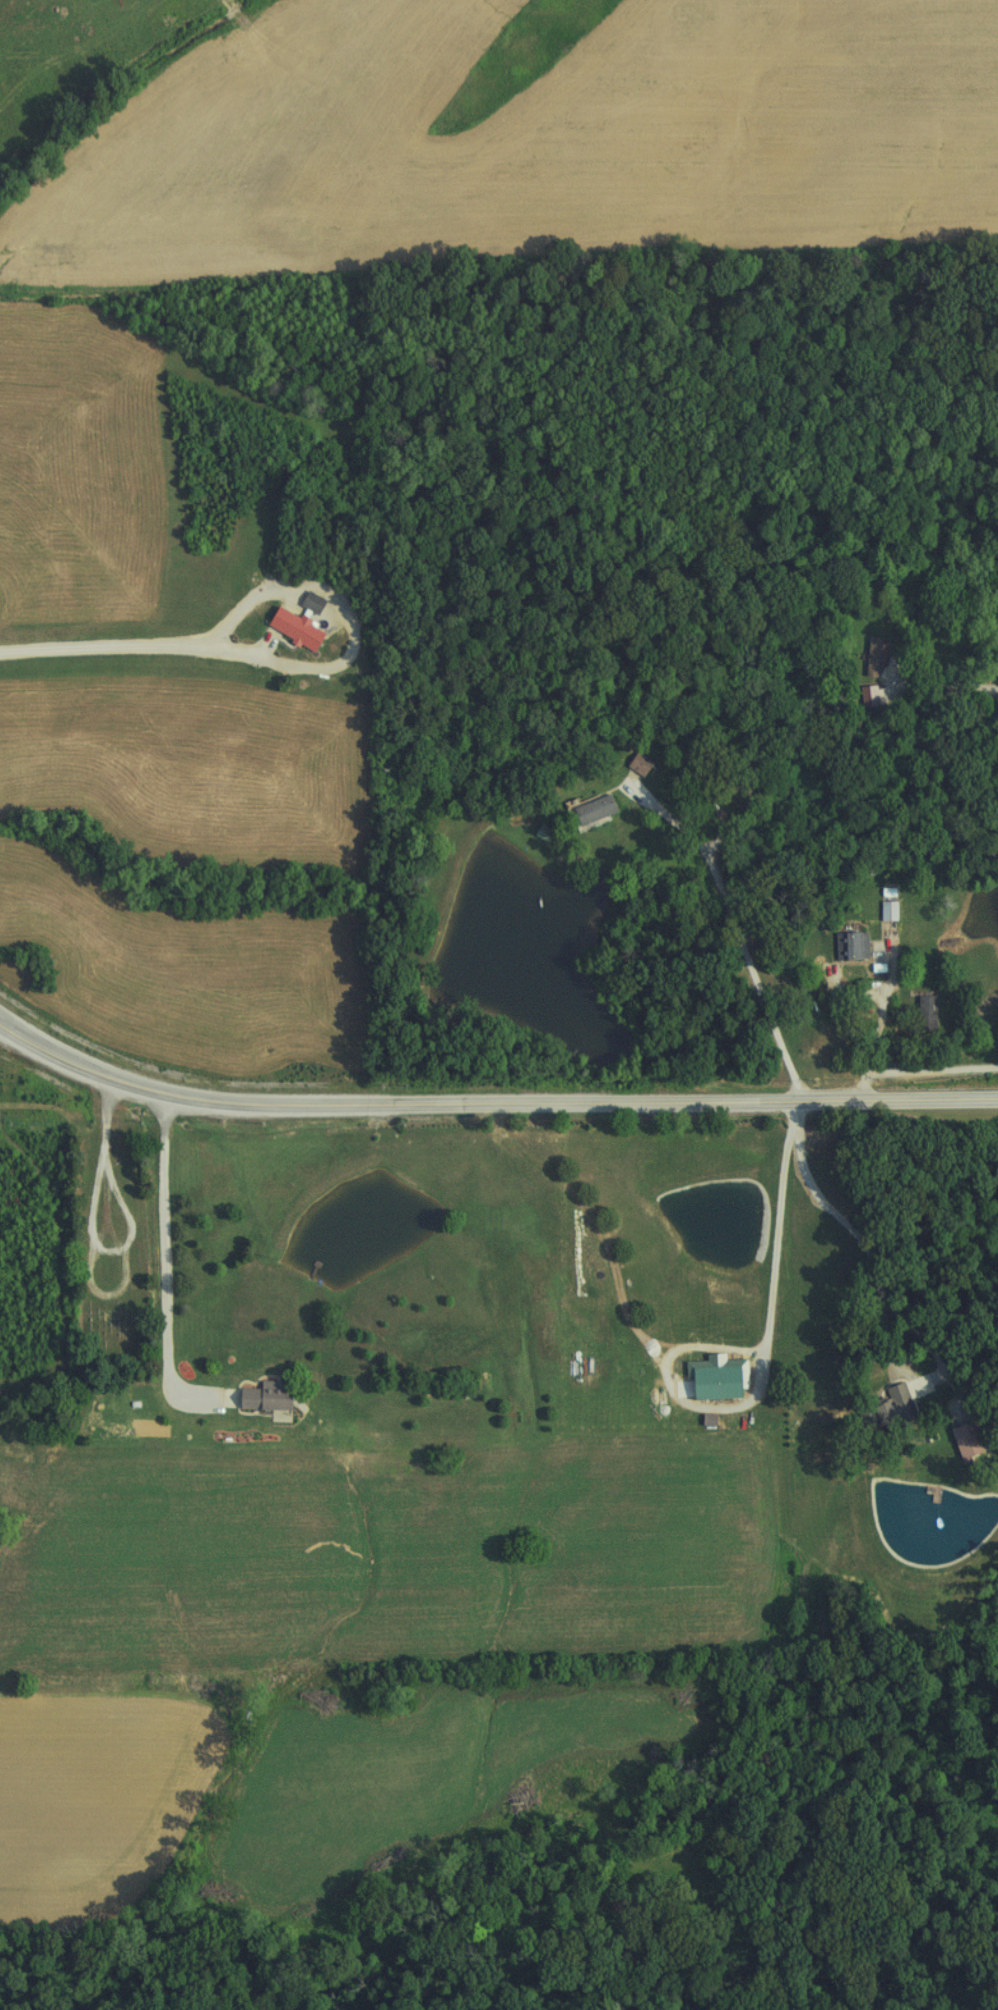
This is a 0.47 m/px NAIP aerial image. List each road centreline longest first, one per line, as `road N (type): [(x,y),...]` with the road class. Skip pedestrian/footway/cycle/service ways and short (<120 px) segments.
road 1 (secondary): [(997,1100),(185,1100),(104,1073),(0,1020)]

